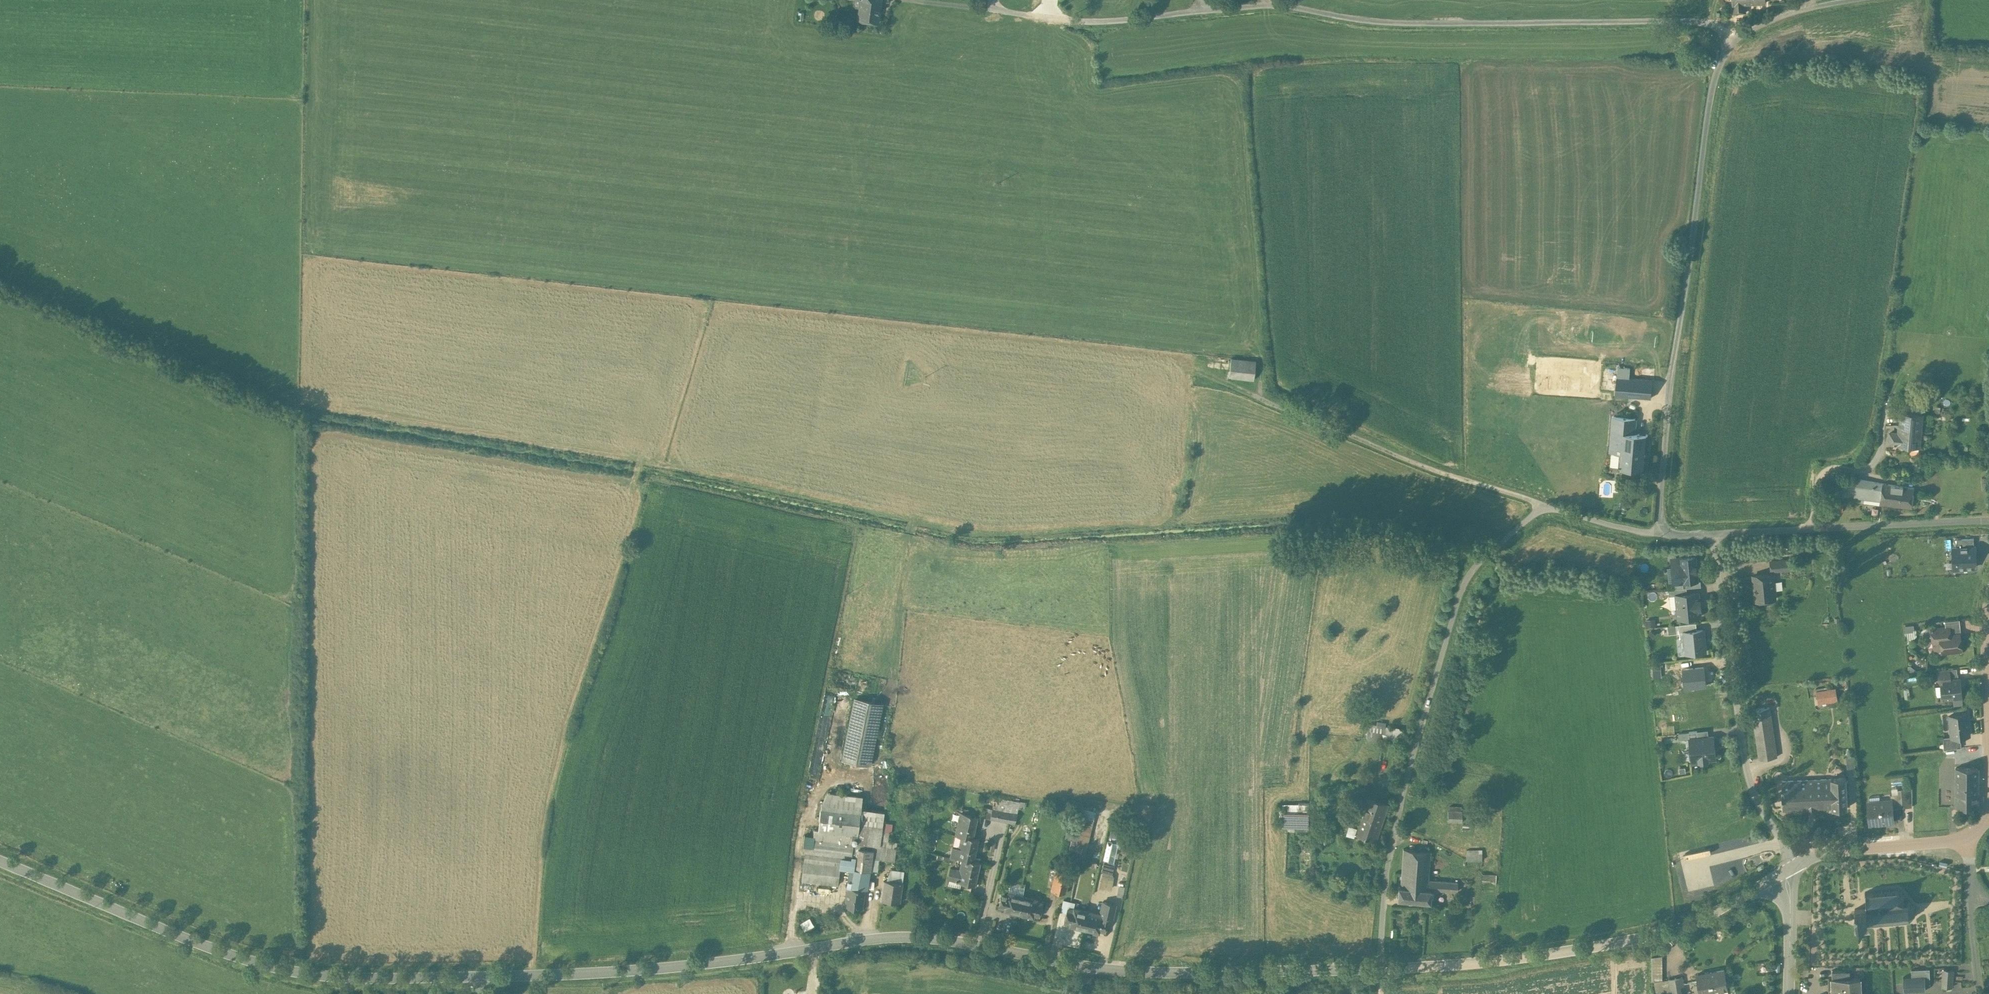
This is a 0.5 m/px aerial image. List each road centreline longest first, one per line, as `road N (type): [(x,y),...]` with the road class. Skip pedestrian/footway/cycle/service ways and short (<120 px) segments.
road 1 (tertiary): [(0,858),(207,952),(336,981),(614,969),(904,937),(1158,973),(1381,972)]
road 2 (residential): [(1737,37),(1715,22),(1414,23),(1282,5),(1084,22),(915,0)]
road 3 (residential): [(1661,536),(1546,506),(1479,554),(1459,589),(1411,746),(1381,972)]
road 4 (residential): [(1661,536),(1702,149),(1713,86),(1737,37)]
road 5 (tertiary): [(1381,972),(1640,939),(1689,923),(1790,868)]
road 6 (residential): [(1718,537),(1740,731),(1757,803),(1790,868)]
road 7 (residential): [(1988,521),(1718,537)]
road 8 (tertiary): [(1962,842),(1828,852),(1790,868)]
road 9 (tertiary): [(1988,608),(1988,746)]
road 10 (tertiary): [(1790,868),(1789,993)]

